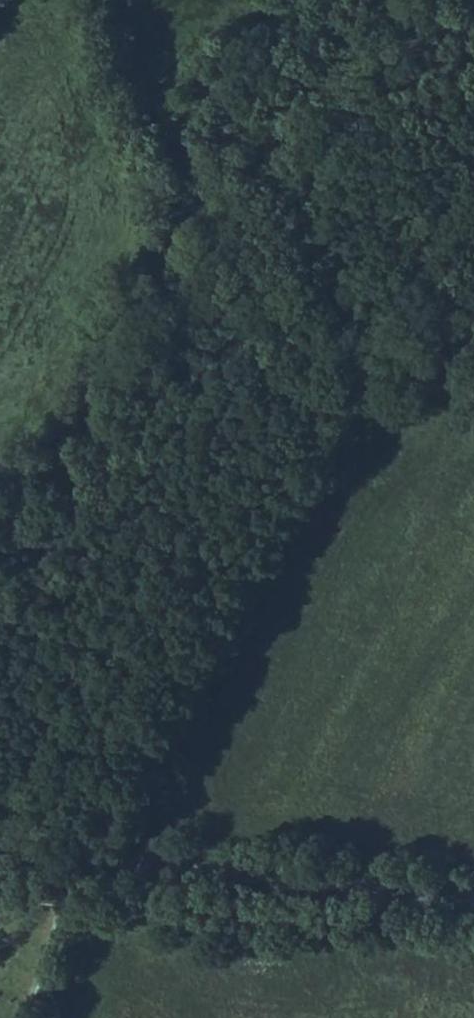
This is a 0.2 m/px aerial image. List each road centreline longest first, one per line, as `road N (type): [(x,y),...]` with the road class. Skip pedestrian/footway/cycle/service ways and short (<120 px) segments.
road 1 (unclassified): [(0,850),(473,904)]

